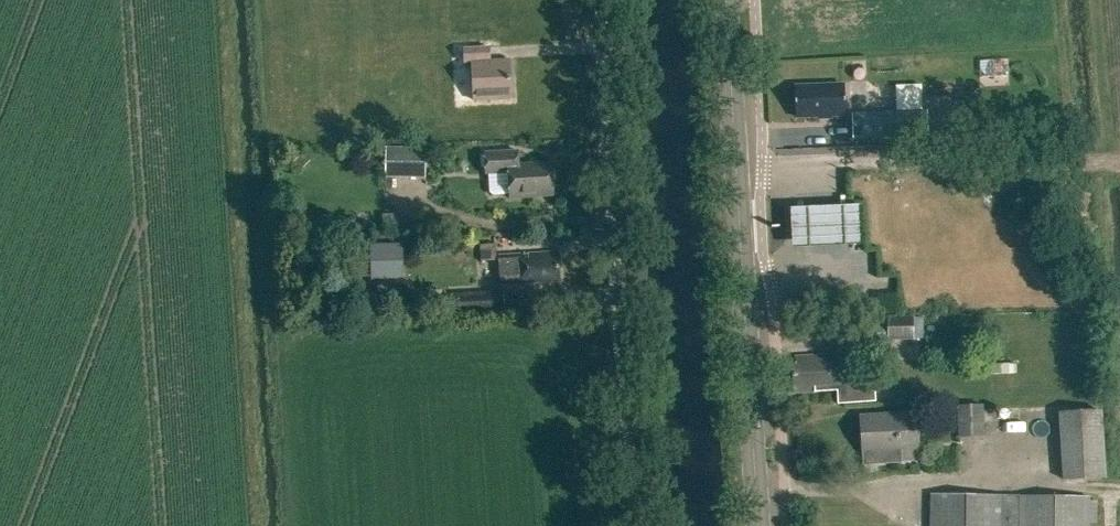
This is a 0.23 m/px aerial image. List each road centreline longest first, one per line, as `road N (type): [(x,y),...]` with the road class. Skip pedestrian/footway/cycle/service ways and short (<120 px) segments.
road 1 (secondary): [(759,525),(726,0)]
road 2 (unclassified): [(631,525),(600,0)]

